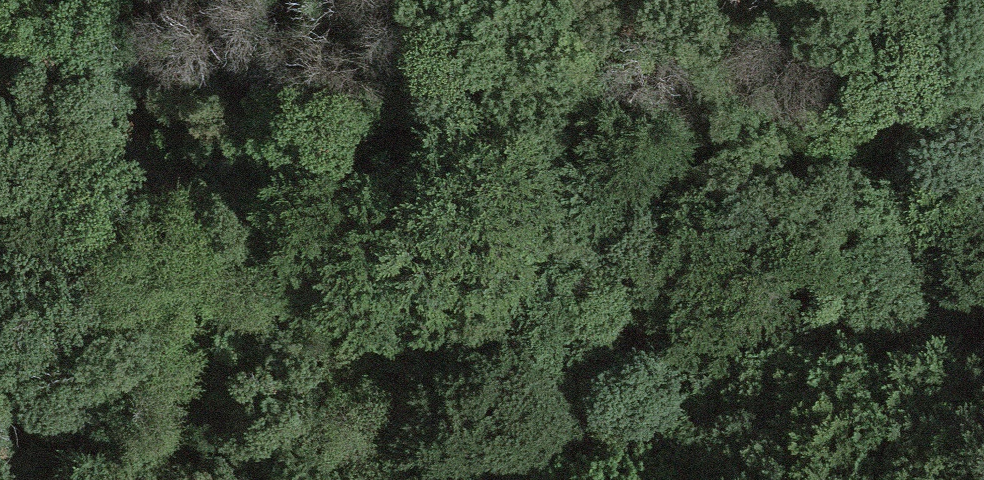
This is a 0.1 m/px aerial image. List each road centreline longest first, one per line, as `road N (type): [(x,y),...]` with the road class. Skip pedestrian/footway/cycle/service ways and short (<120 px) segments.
road 1 (unclassified): [(983,325),(938,293),(708,342),(538,339),(388,315),(285,269),(172,191),(10,0)]
road 2 (track): [(163,0),(204,32),(453,129),(619,122),(802,55),(897,0)]

